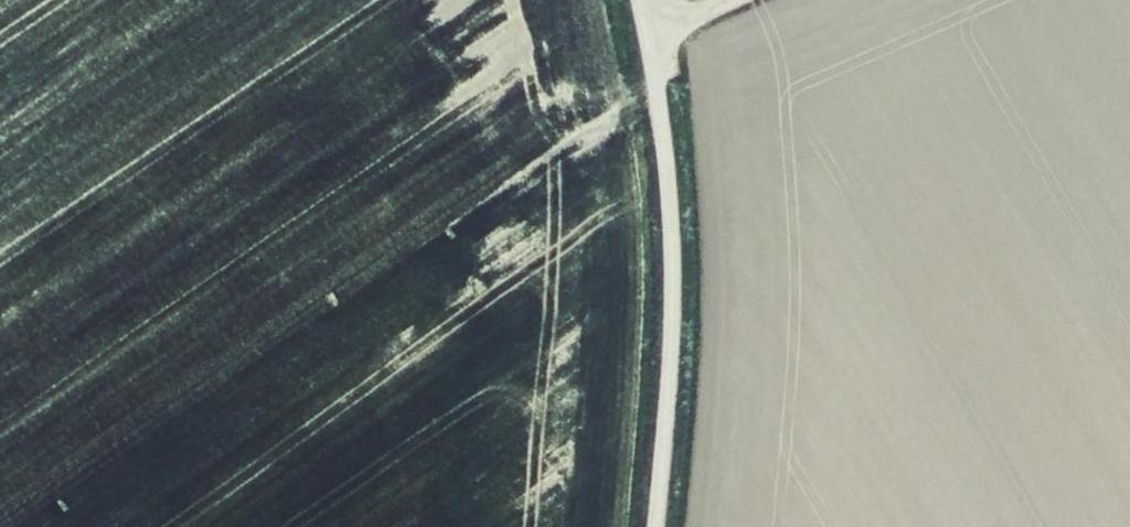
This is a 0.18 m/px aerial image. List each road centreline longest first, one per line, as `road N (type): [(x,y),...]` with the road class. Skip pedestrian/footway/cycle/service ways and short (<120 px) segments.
road 1 (unclassified): [(659,30),(675,299),(659,526)]

